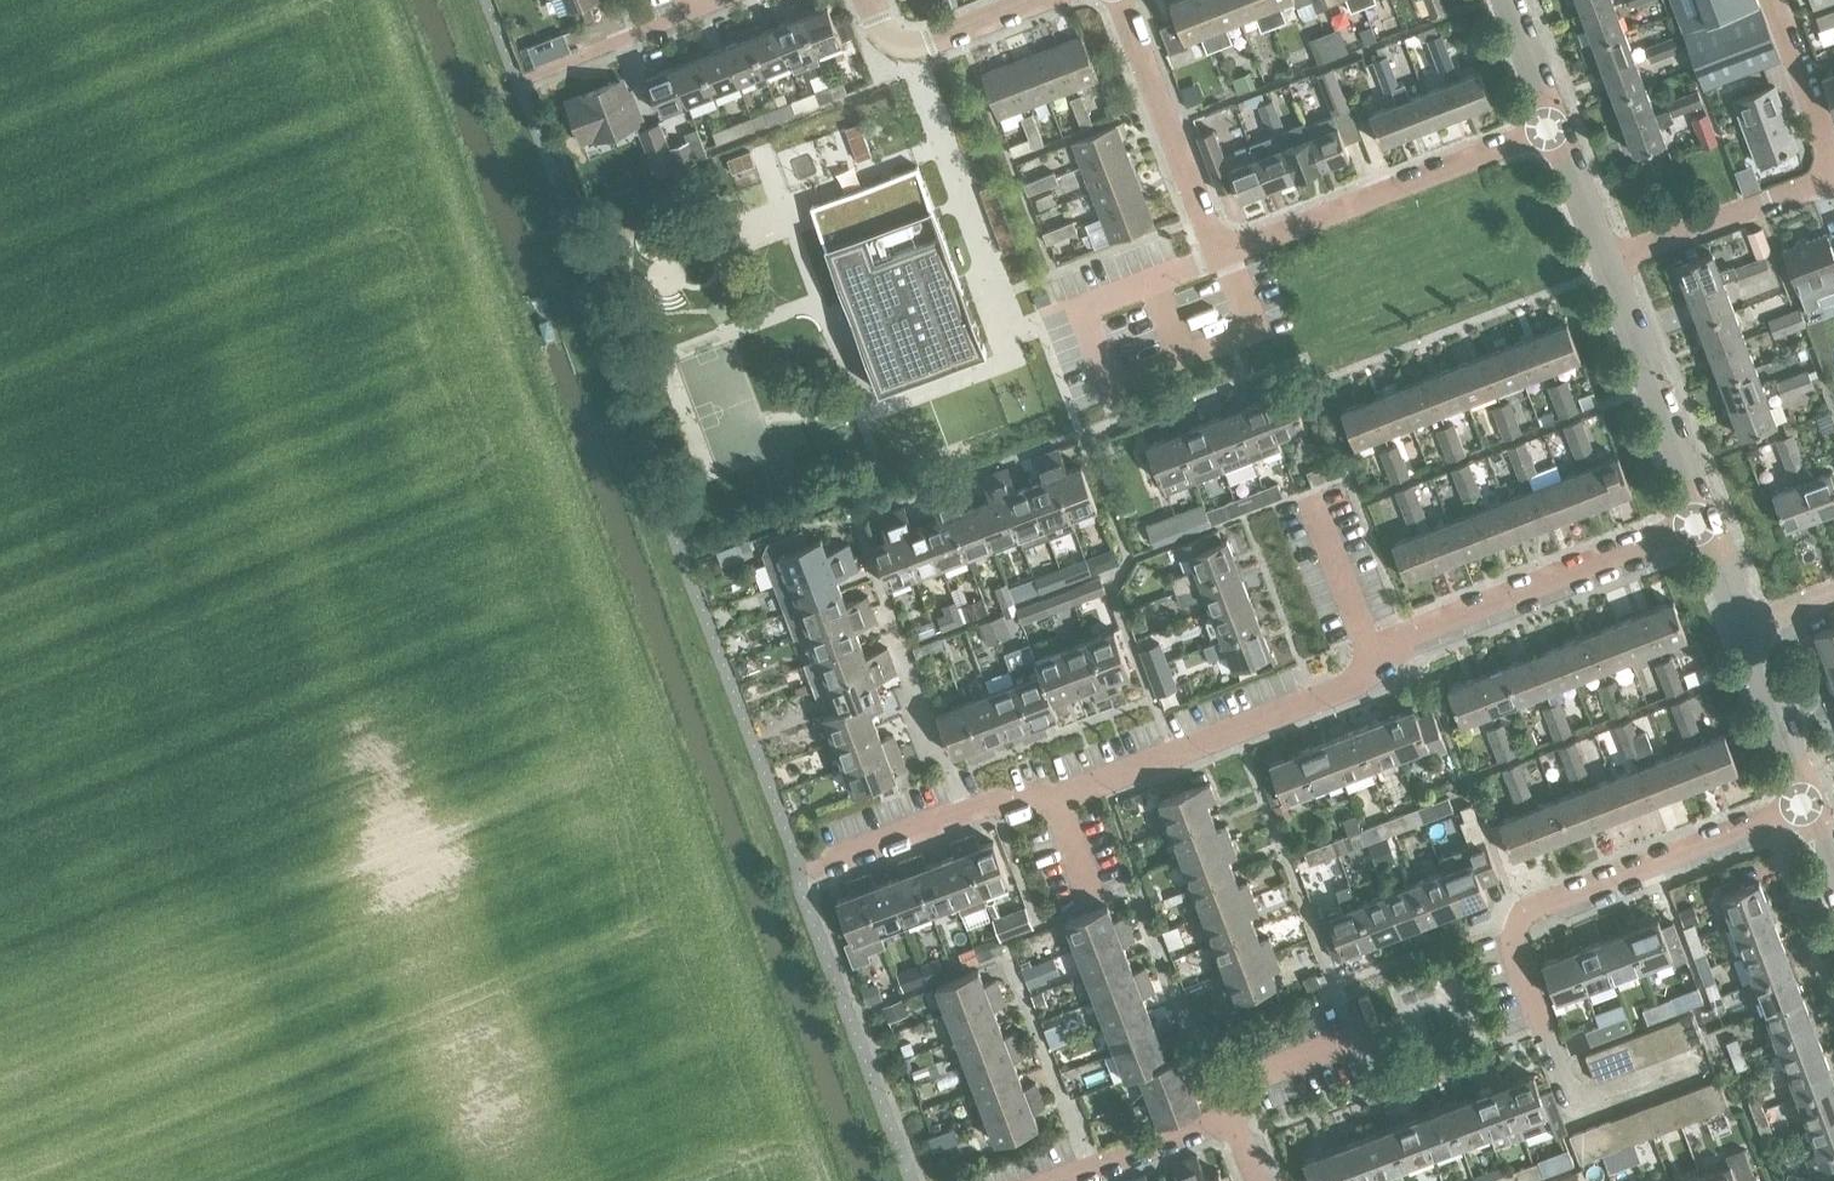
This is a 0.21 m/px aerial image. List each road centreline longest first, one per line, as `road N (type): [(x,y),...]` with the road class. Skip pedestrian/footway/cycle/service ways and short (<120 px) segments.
road 1 (residential): [(1713,1058),(1574,1109),(1513,950),(1518,923),(1812,805)]
road 2 (residential): [(1552,126),(1218,257),(1116,0)]
road 3 (residential): [(823,869),(995,801),(1056,801),(1323,698),(1375,664)]
road 4 (residential): [(1375,664),(1415,637),(1704,524)]
road 5 (residential): [(1704,524),(1606,265)]
road 6 (residential): [(1606,265),(1833,178)]
road 7 (residential): [(1045,0),(908,44),(878,23),(869,0)]
road 8 (residential): [(1232,1113),(1239,1084),(1252,1075),(1392,1022)]
road 9 (residential): [(1812,805),(1743,627)]
road 10 (residential): [(1055,1180),(1232,1113)]
road 11 (residential): [(1375,664),(1308,490)]
road 12 (residential): [(1833,170),(1774,0)]
road 13 (residential): [(1606,265),(1552,126)]
road 14 (residential): [(577,58),(705,0)]
road 15 (residential): [(1552,126),(1506,0)]

